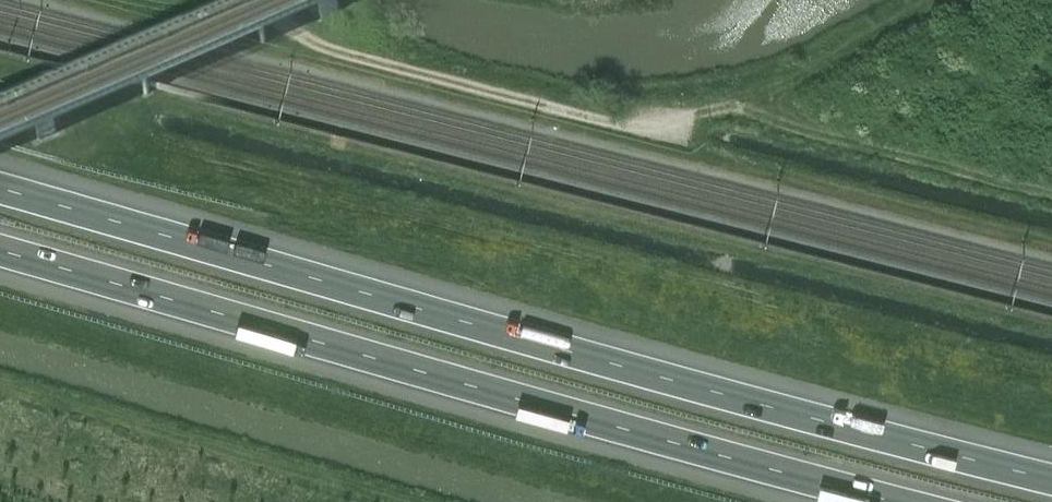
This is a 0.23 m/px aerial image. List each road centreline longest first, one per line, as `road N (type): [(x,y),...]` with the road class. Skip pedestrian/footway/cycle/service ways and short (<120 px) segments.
road 1 (motorway): [(1051,478),(788,413),(0,189)]
road 2 (motorway): [(0,251),(897,501)]

